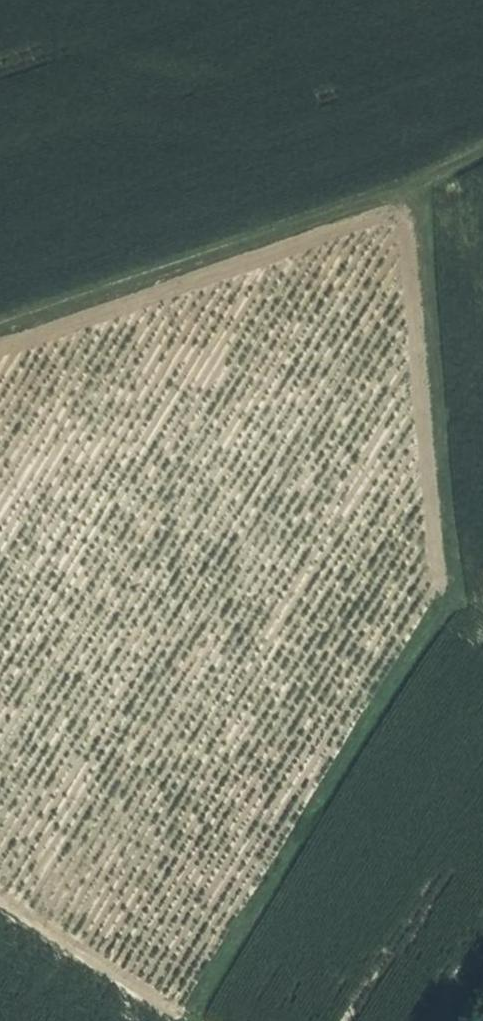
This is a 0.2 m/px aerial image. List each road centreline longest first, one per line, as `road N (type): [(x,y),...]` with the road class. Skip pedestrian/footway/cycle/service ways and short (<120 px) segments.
road 1 (track): [(420,180),(455,583),(188,1020)]
road 2 (track): [(482,150),(420,180),(0,324)]
road 3 (track): [(0,897),(188,1020)]

